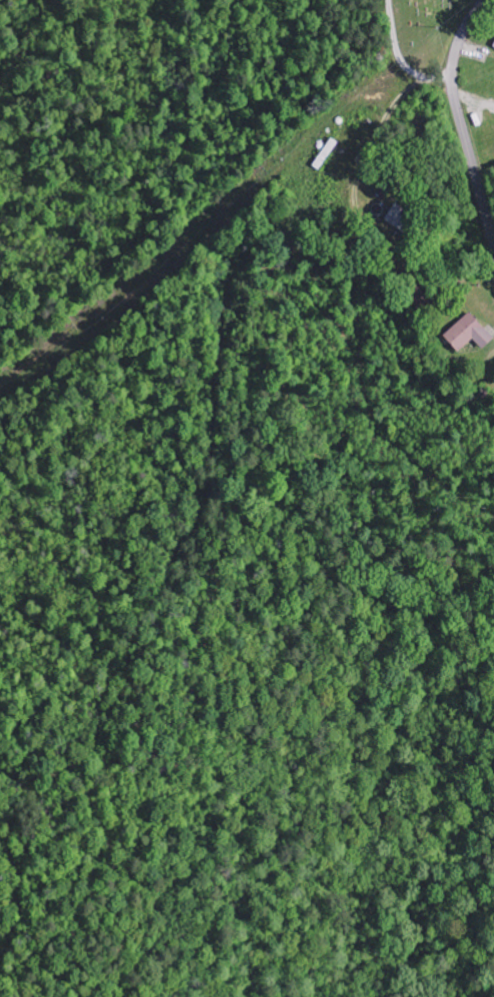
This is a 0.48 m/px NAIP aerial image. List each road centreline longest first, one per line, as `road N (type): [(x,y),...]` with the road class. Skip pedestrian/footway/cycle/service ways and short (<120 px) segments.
road 1 (residential): [(493,254),(451,85),(455,48),(481,0)]

